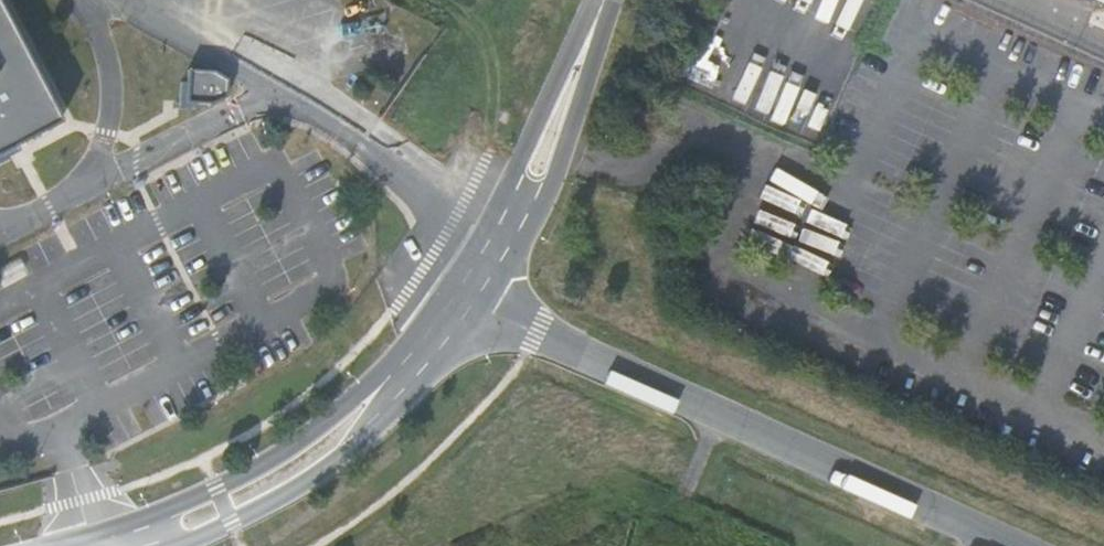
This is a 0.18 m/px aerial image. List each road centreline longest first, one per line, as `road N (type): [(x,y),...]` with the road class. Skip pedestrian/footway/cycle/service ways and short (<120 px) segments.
road 1 (unclassified): [(472,295),(535,334),(1018,545)]
road 2 (unclassified): [(472,295),(359,432),(143,545)]
road 3 (unclassified): [(607,0),(529,195),(472,295)]

